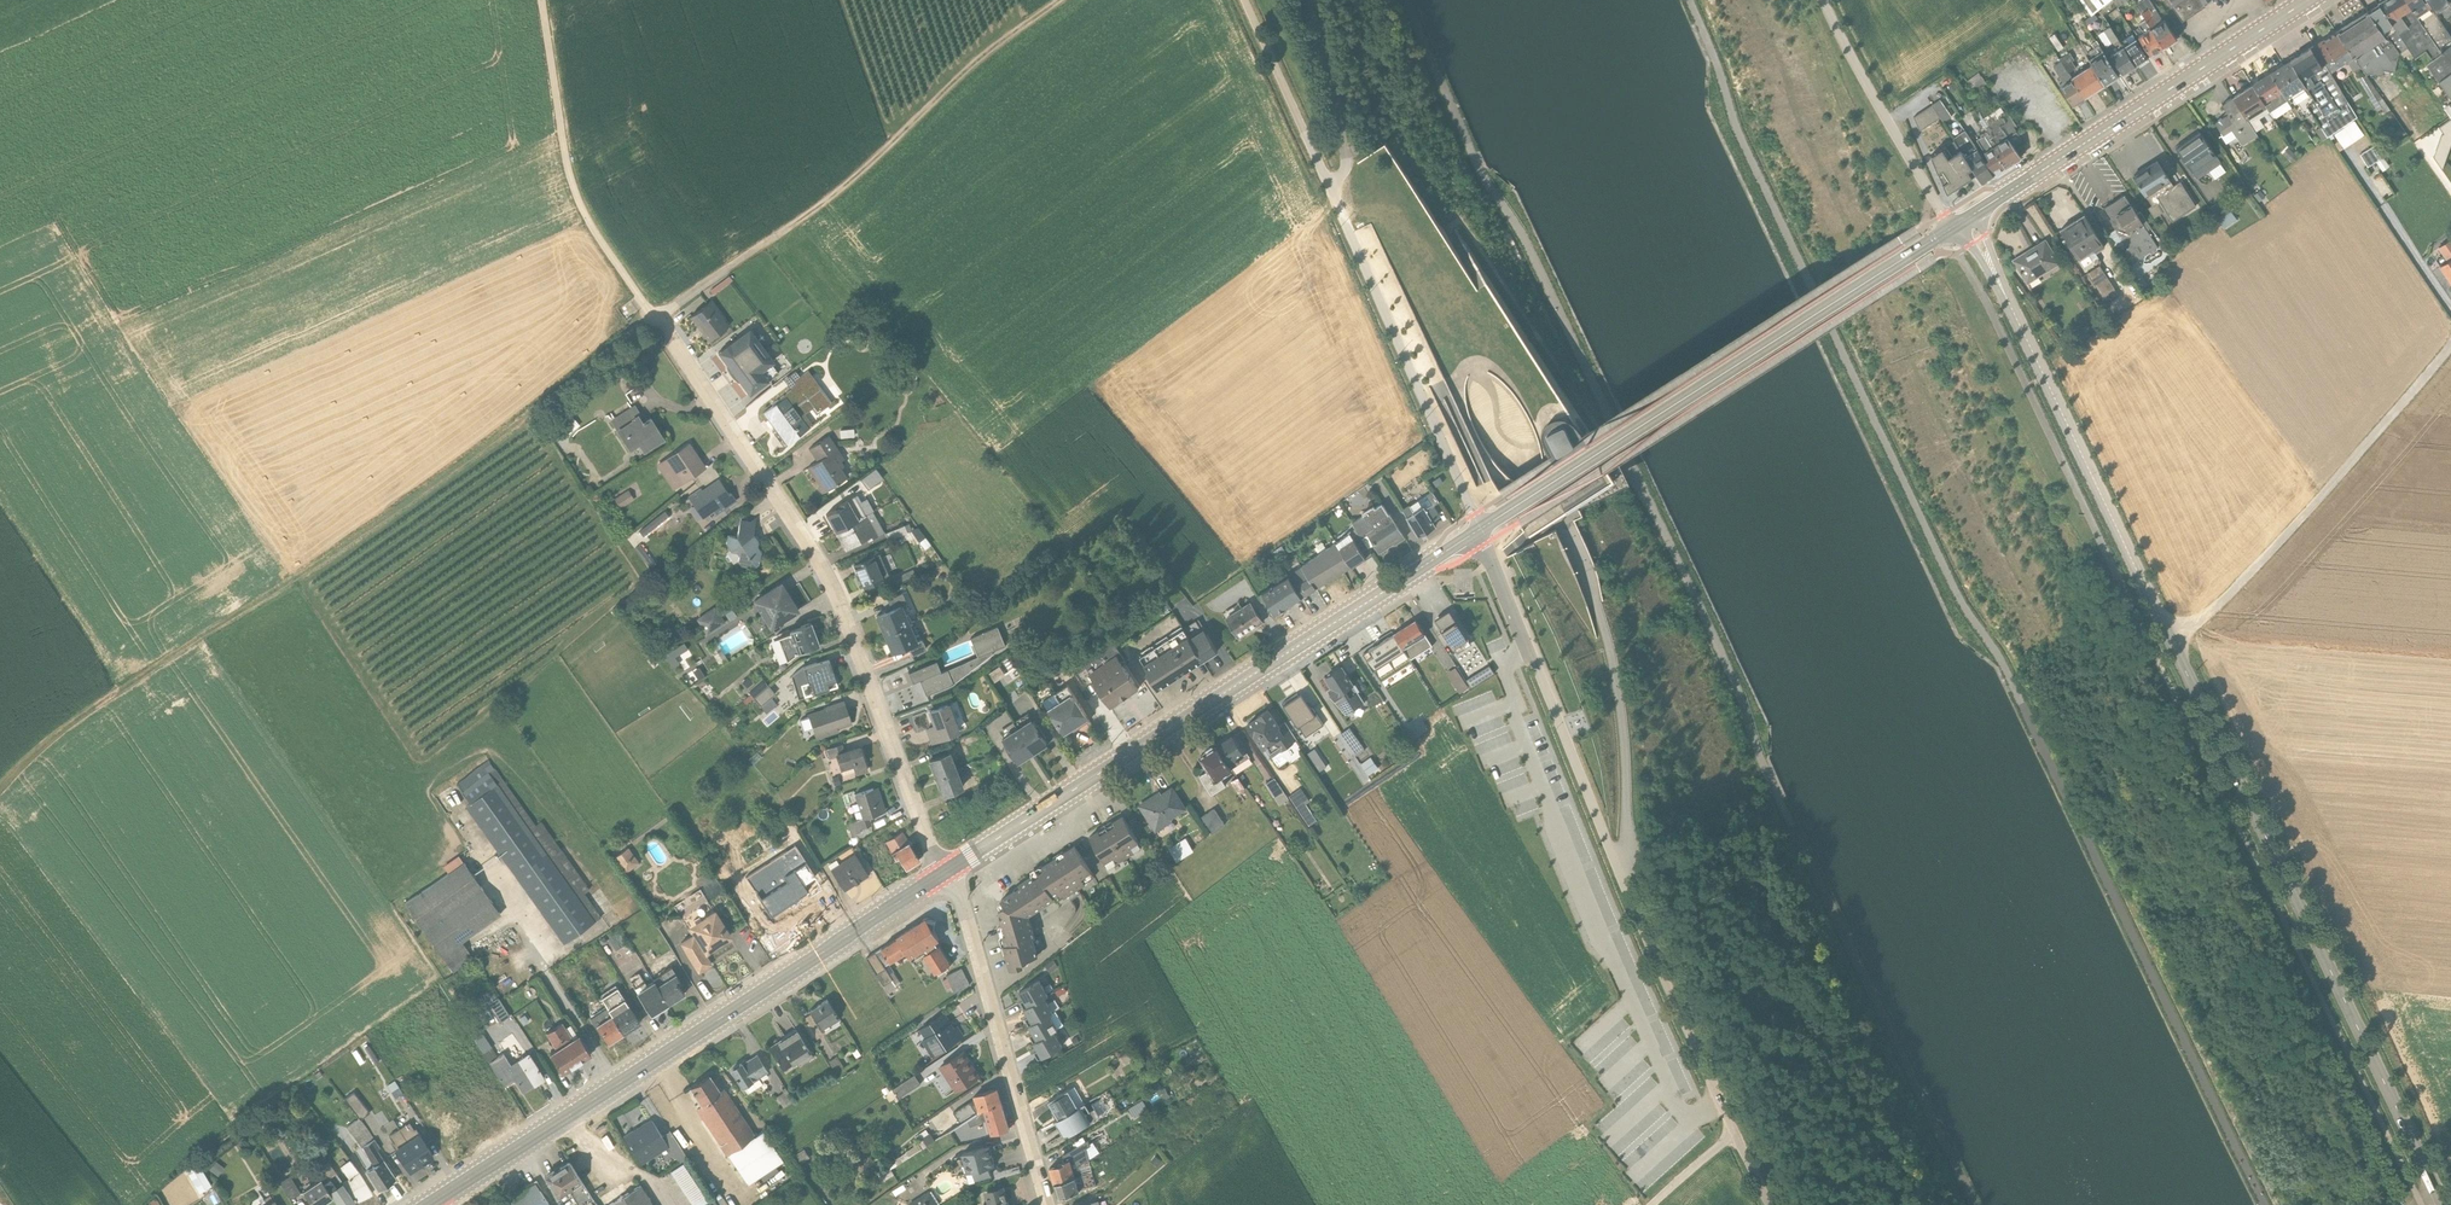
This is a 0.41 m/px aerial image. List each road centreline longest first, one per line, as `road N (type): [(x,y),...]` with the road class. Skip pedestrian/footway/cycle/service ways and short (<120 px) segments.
road 1 (track): [(653,313),(407,501),(105,699),(0,789)]
road 2 (unclassified): [(1735,1127),(1477,529)]
road 3 (residential): [(945,871),(828,575),(653,313)]
road 4 (primary): [(945,871),(1477,529)]
road 5 (tertiary): [(2440,1204),(2171,639)]
road 6 (primary): [(430,1201),(945,871)]
road 7 (unclassified): [(1477,529),(1244,0)]
road 8 (track): [(653,313),(799,219),(985,54),(1058,0)]
road 9 (primary): [(1924,244),(1512,507)]
road 10 (tertiary): [(1967,217),(2171,639)]
road 11 (track): [(2171,639),(2295,522),(2450,339)]
road 12 (primary): [(1967,217),(2308,0)]
road 13 (residential): [(1048,1204),(960,893),(945,871)]
road 14 (unclassified): [(653,313),(571,180),(543,0)]
road 15 (unclassified): [(1822,0),(1952,227)]

